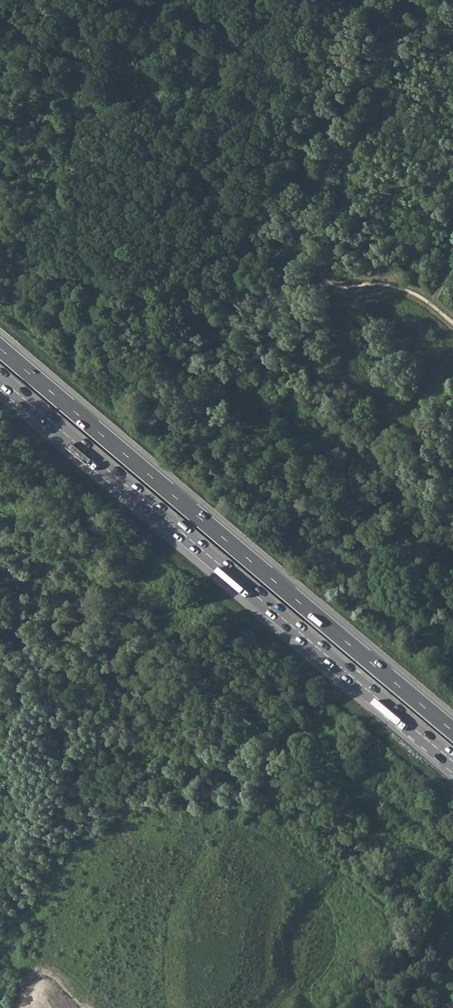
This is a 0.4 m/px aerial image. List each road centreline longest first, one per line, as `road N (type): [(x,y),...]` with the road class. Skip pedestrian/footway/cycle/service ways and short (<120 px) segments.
road 1 (trunk): [(452,730),(0,345)]
road 2 (trunk): [(0,378),(452,761)]

